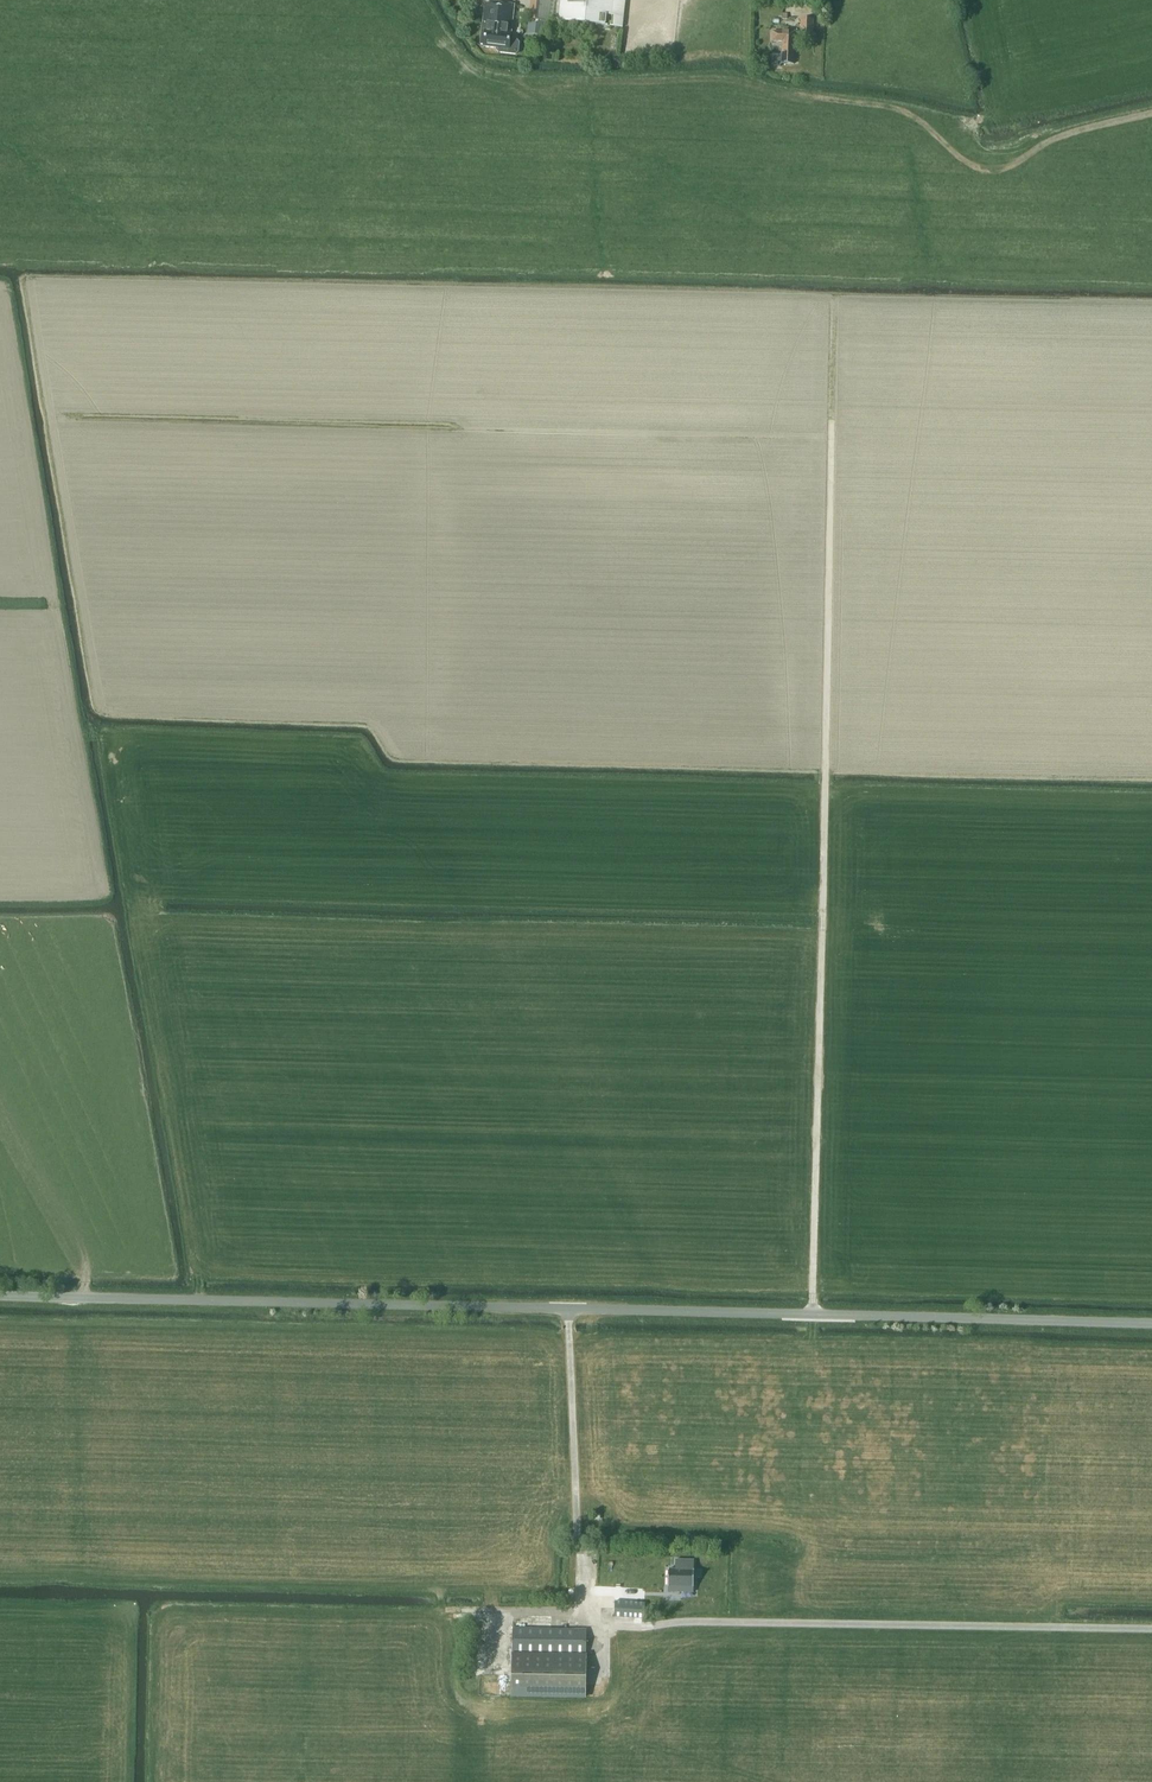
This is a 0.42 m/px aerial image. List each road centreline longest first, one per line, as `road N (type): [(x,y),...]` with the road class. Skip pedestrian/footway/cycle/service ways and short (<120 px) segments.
road 1 (unclassified): [(1151,1323),(0,1296)]
road 2 (track): [(831,423),(813,1315)]
road 3 (track): [(1151,1629),(600,1626),(585,1610)]

